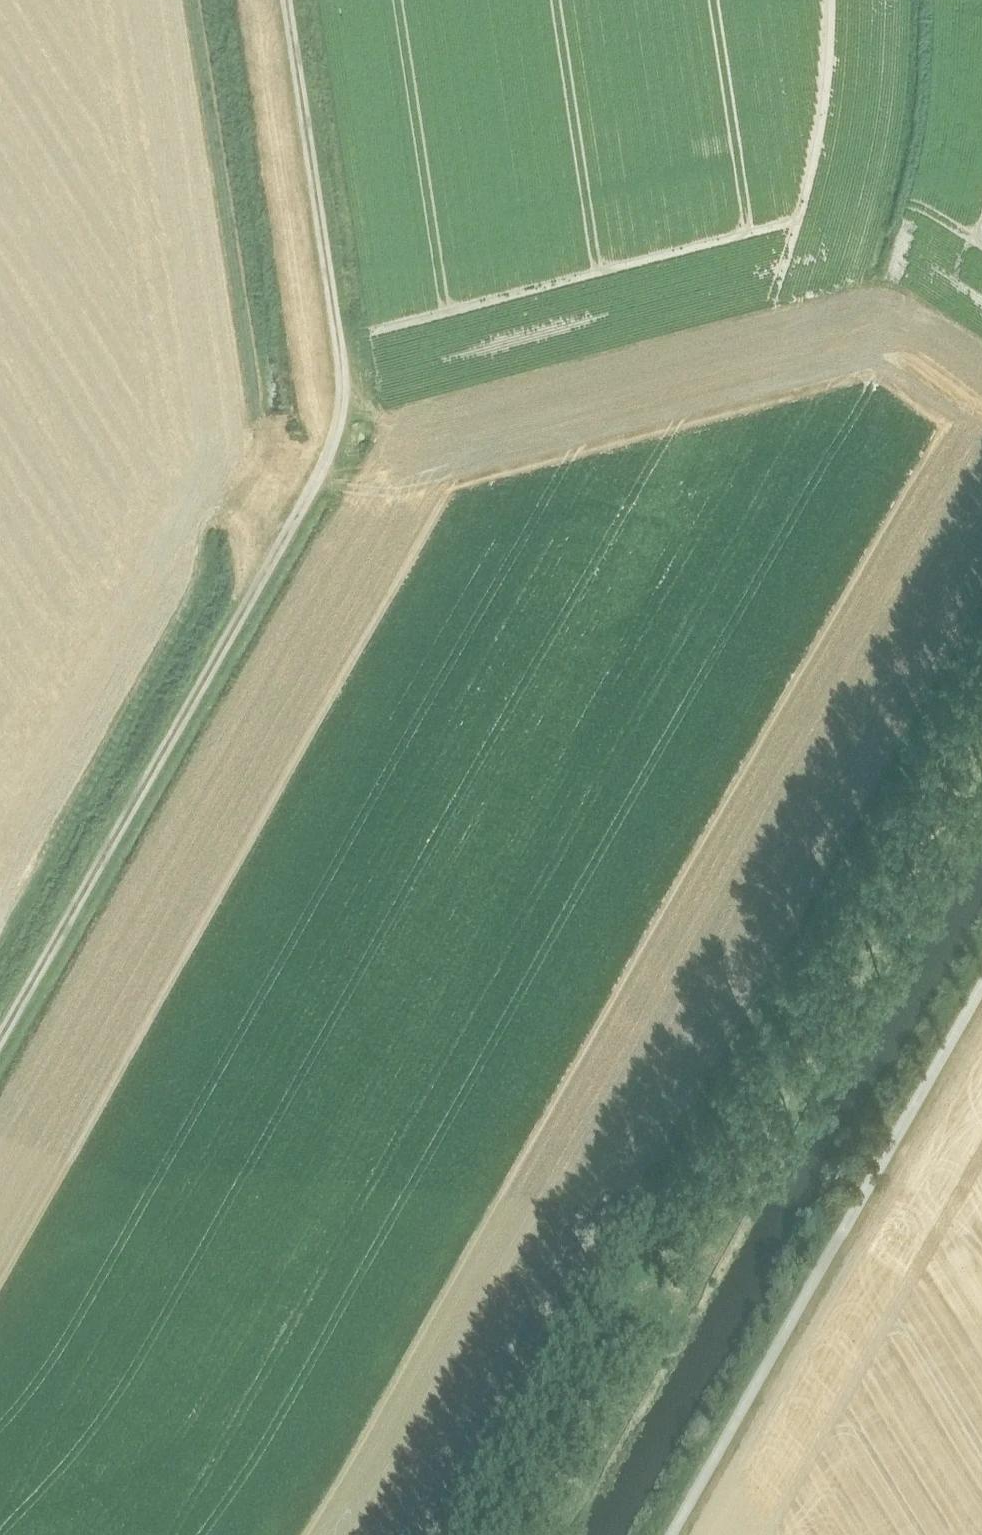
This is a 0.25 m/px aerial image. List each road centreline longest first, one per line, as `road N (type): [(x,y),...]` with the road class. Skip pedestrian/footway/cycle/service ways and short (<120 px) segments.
road 1 (track): [(291,0),(346,418),(0,1031)]
road 2 (unclassified): [(671,1534),(981,983)]

